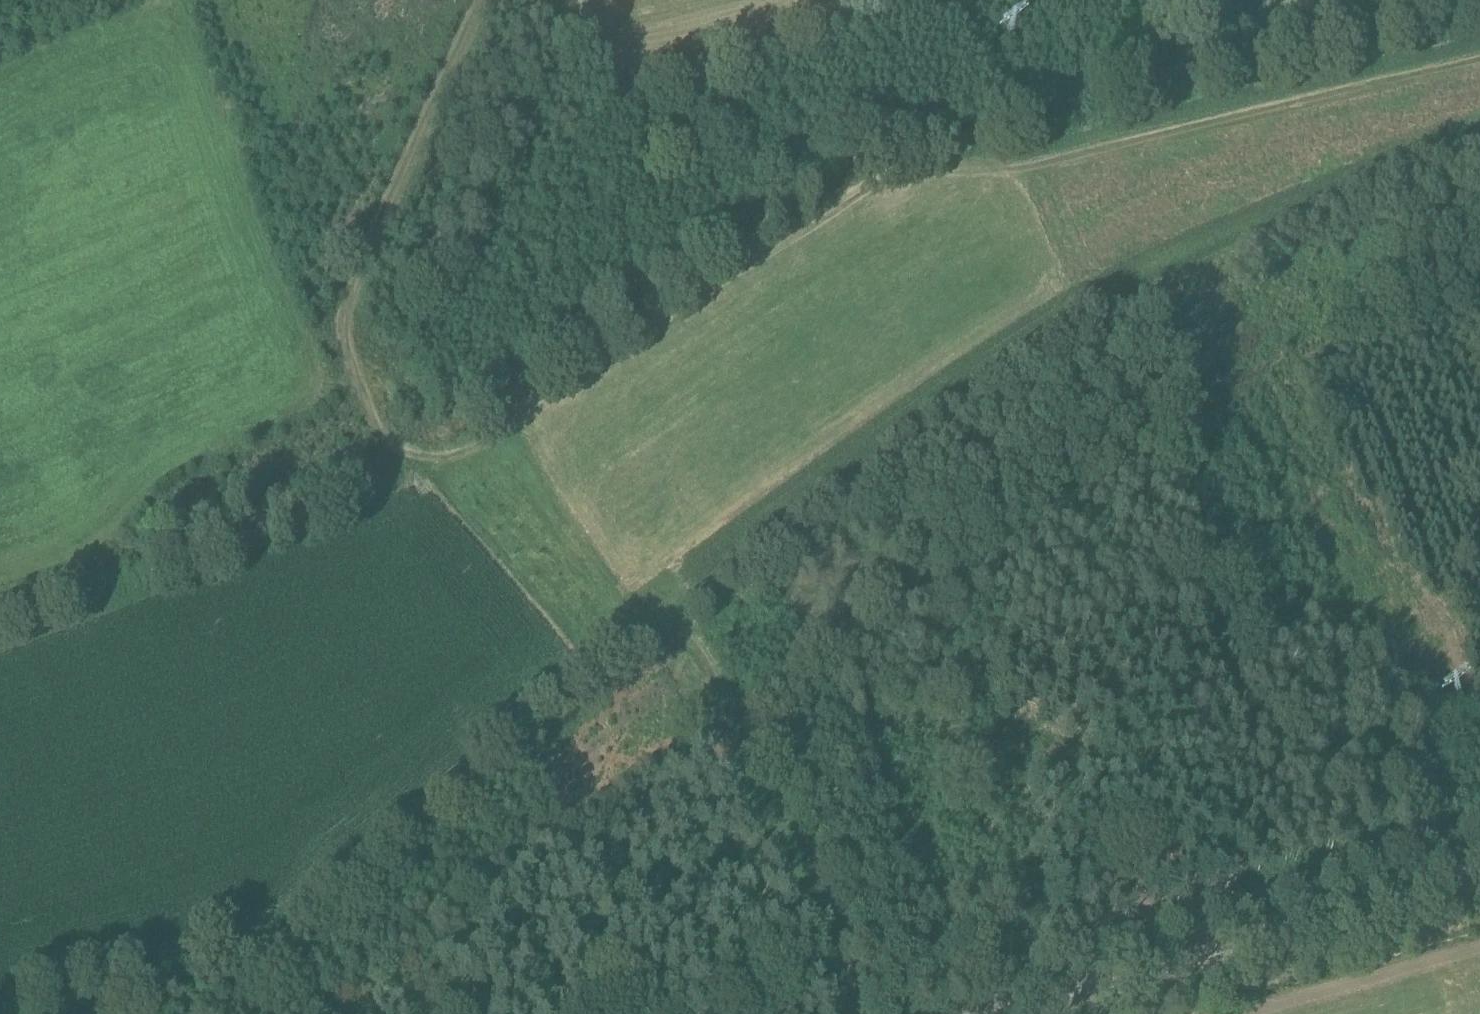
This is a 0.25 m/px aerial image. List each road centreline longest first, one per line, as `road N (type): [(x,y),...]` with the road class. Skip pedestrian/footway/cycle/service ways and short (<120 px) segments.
road 1 (track): [(1479,858),(928,1013)]

